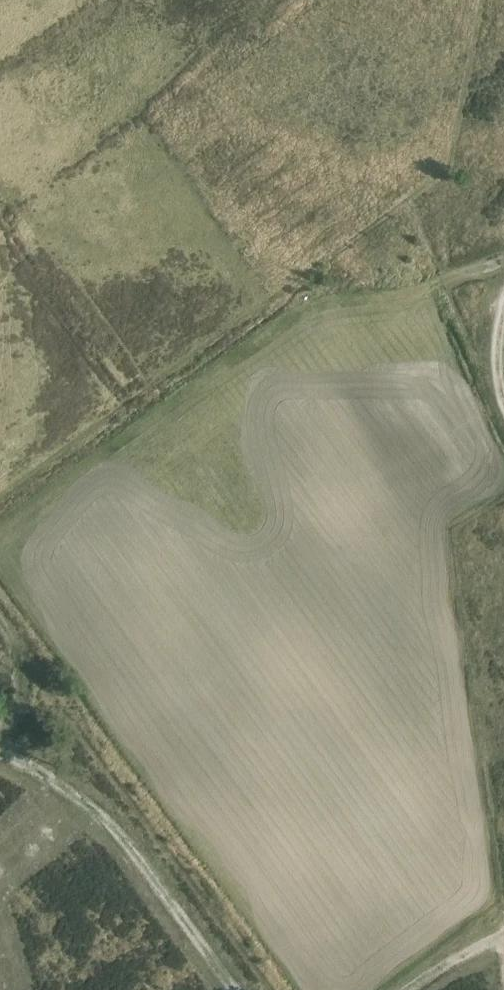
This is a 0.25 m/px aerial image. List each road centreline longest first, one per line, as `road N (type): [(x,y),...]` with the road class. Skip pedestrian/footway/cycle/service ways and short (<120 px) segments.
road 1 (track): [(503,259),(422,291),(323,309),(267,333),(0,530)]
road 2 (track): [(237,989),(99,811),(0,751)]
road 3 (track): [(0,616),(26,667),(23,698),(0,725)]

